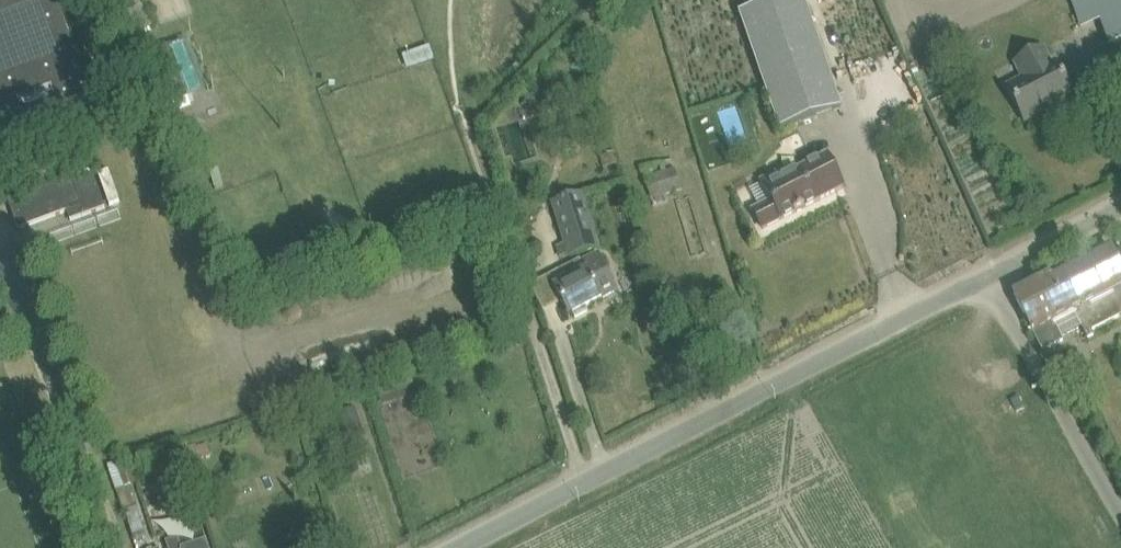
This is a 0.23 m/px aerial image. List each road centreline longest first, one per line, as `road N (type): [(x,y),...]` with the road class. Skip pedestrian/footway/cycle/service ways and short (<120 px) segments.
road 1 (unclassified): [(453,547),(985,274)]
road 2 (unclassified): [(1120,516),(985,274)]
road 3 (unclassified): [(985,274),(1120,203)]

